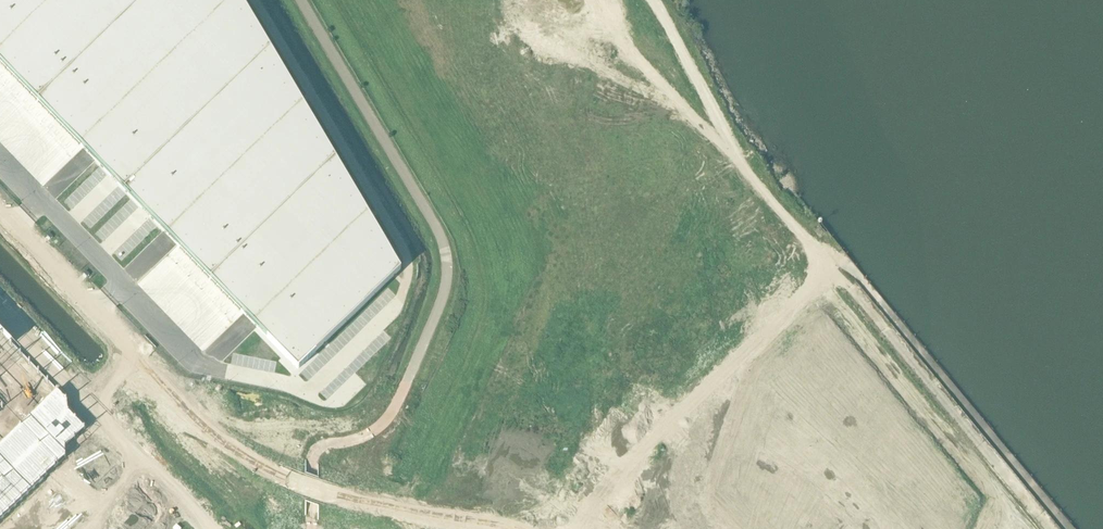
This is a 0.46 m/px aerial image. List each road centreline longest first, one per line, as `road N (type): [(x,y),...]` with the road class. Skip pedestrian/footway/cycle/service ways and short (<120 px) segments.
road 1 (unclassified): [(644,0),(709,117),(717,156),(702,178),(577,252),(552,278),(486,385),(438,514)]
road 2 (tertiary): [(0,213),(228,446),(319,490),(438,514)]
road 3 (unclassified): [(407,382),(441,302),(444,247),(301,0)]

